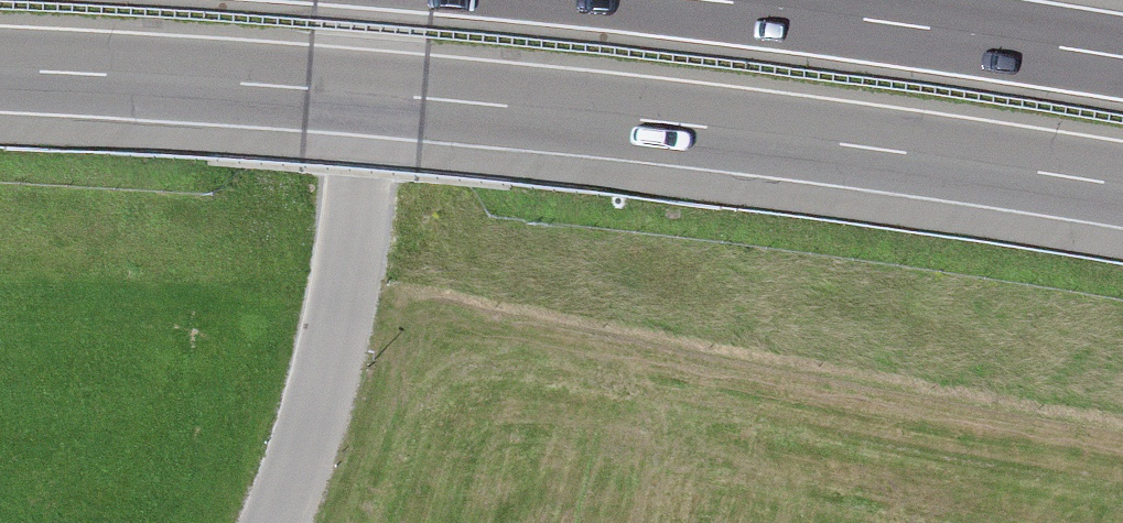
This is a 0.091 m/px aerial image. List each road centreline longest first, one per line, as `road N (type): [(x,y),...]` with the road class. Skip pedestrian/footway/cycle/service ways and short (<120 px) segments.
road 1 (motorway): [(0,71),(425,99),(774,135),(1122,186)]
road 2 (unclassified): [(272,522),(306,454),(340,320),(378,0)]
road 3 (motorway): [(1122,56),(710,0)]

